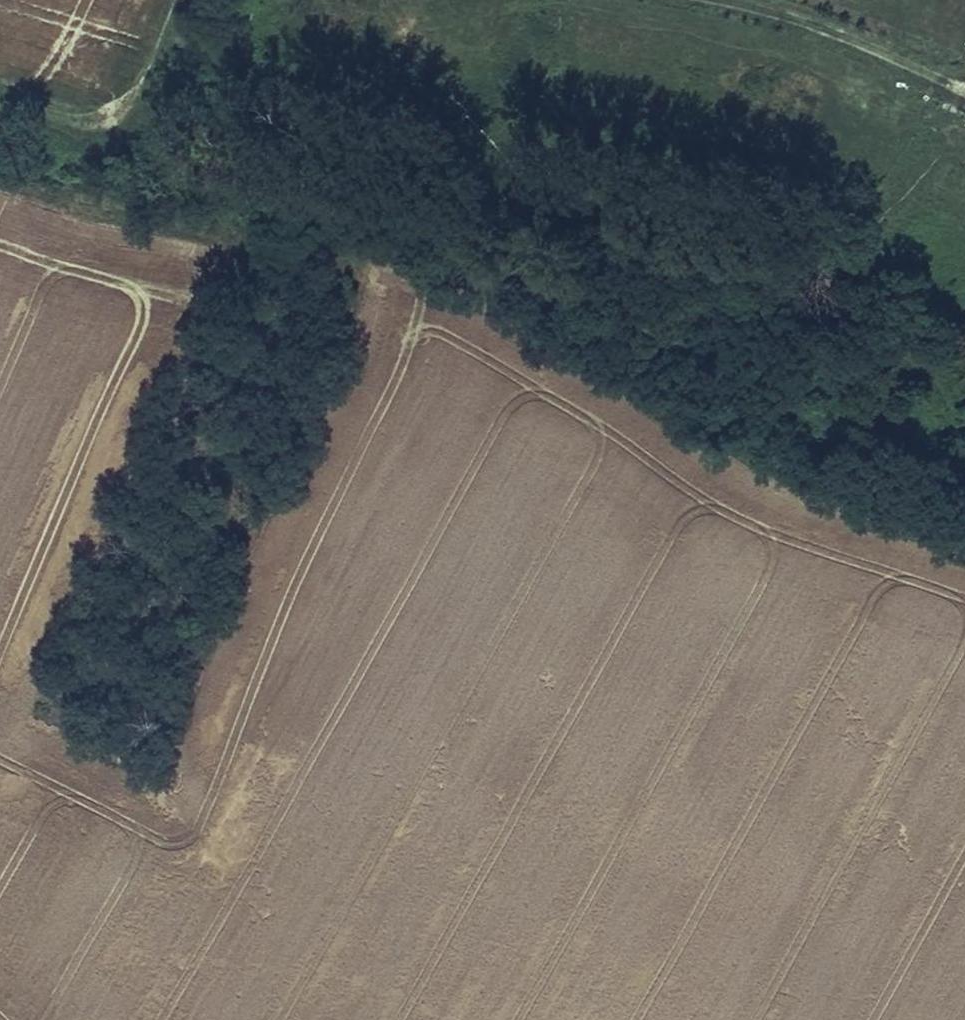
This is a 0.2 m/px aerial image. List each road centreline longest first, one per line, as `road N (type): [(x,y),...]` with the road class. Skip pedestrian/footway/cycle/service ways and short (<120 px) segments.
road 1 (track): [(188,0),(136,114),(85,134),(0,105)]
road 2 (track): [(964,95),(810,17),(727,0)]

